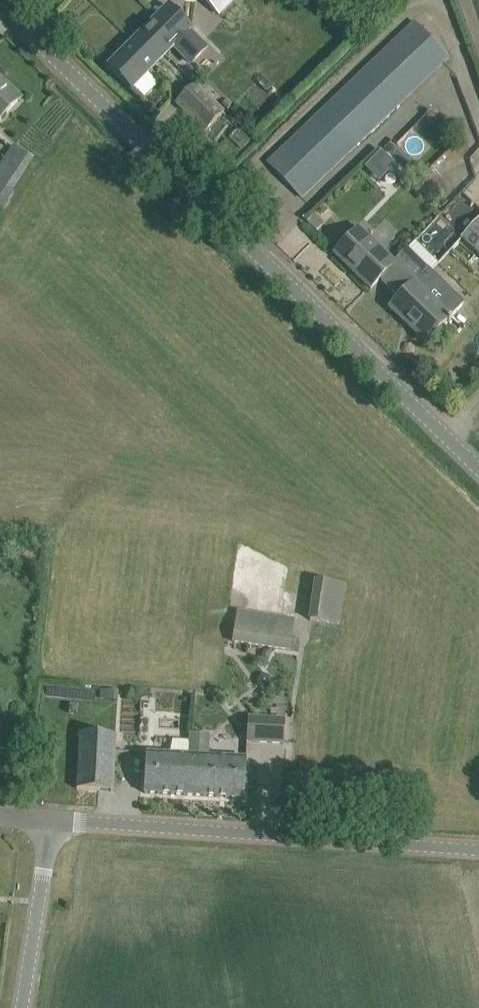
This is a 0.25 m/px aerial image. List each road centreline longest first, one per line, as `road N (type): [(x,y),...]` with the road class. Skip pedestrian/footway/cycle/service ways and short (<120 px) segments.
road 1 (unclassified): [(478,467),(0,1)]
road 2 (unclassified): [(478,848),(48,819)]
road 3 (unclassified): [(23,1007),(48,819)]

